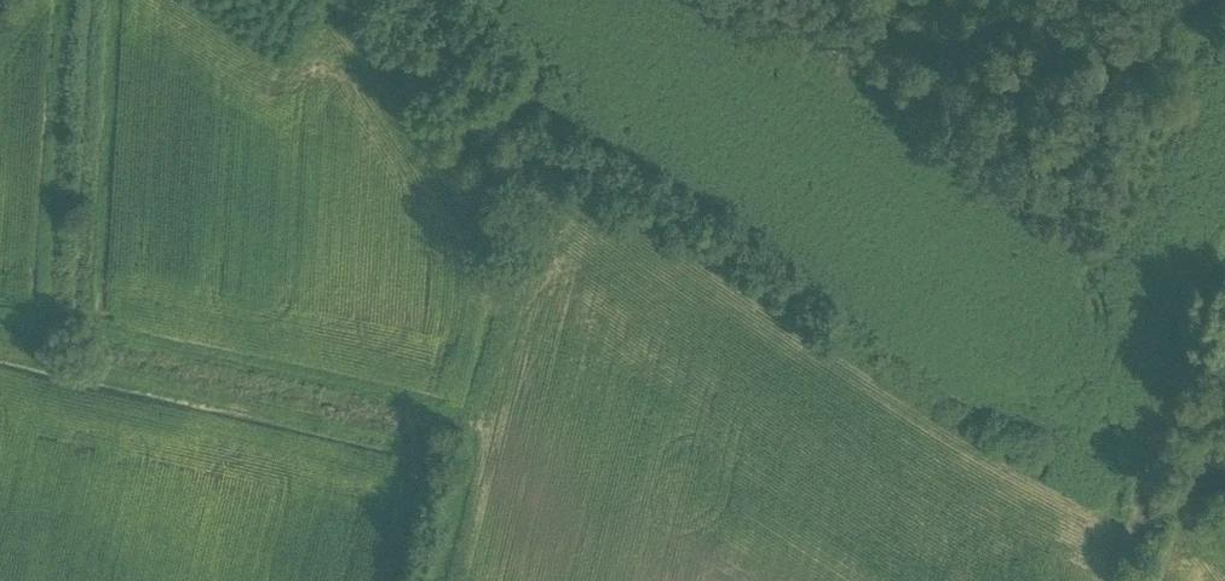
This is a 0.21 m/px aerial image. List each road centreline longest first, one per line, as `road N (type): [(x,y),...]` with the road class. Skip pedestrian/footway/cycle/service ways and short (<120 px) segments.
road 1 (track): [(1123,580),(1158,429)]

